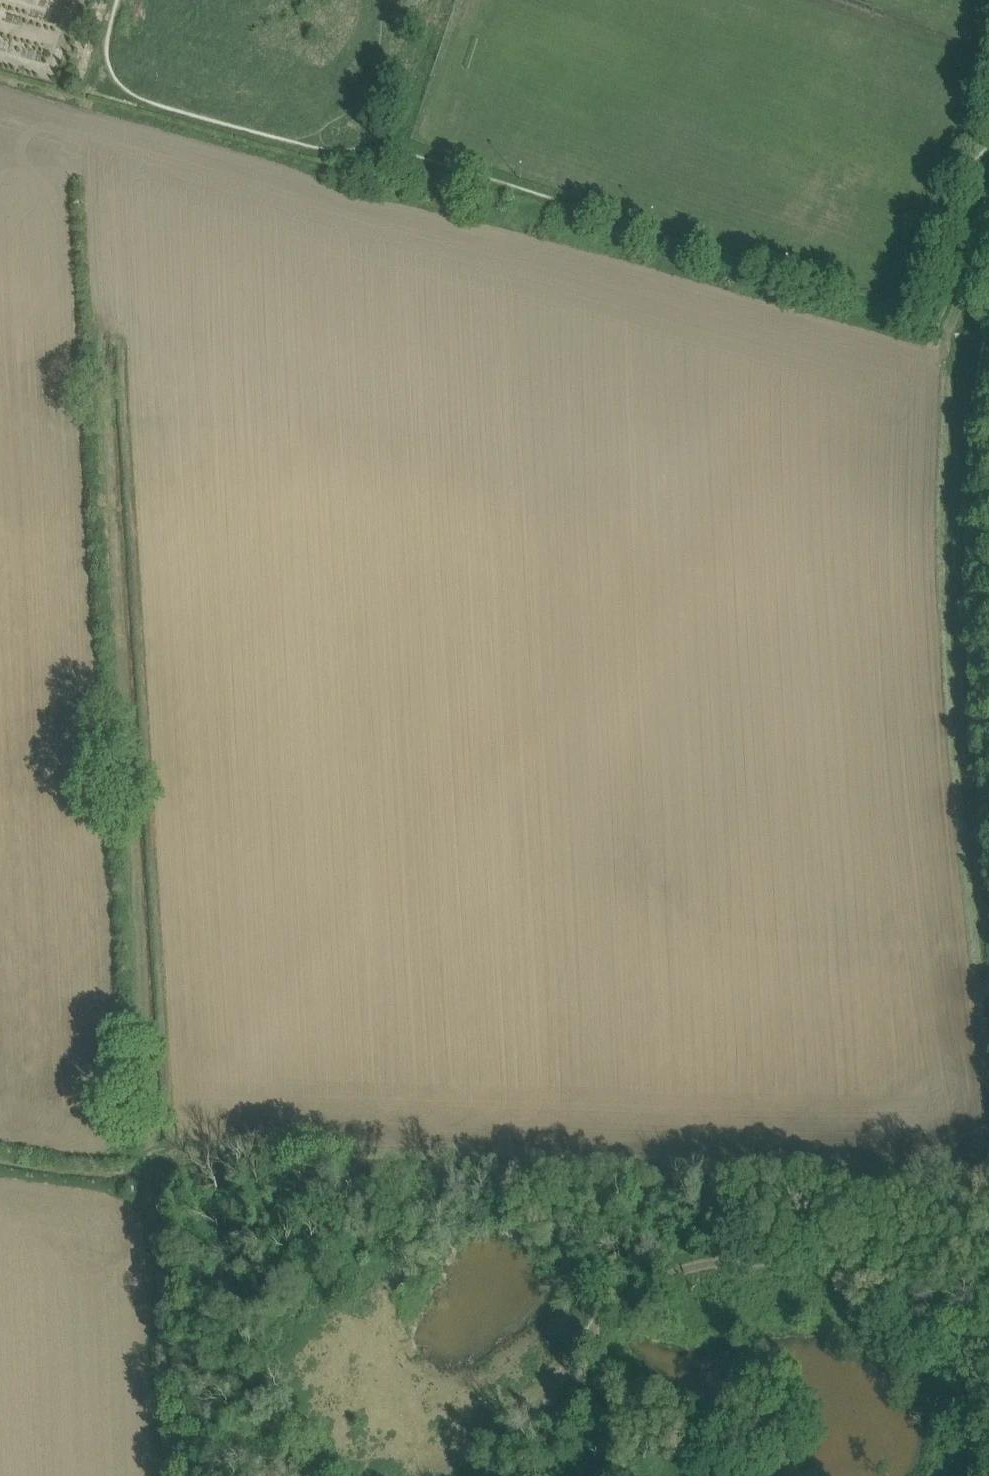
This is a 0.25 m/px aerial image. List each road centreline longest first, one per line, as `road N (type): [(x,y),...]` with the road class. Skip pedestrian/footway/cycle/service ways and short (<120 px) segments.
road 1 (track): [(988,213),(950,338)]

